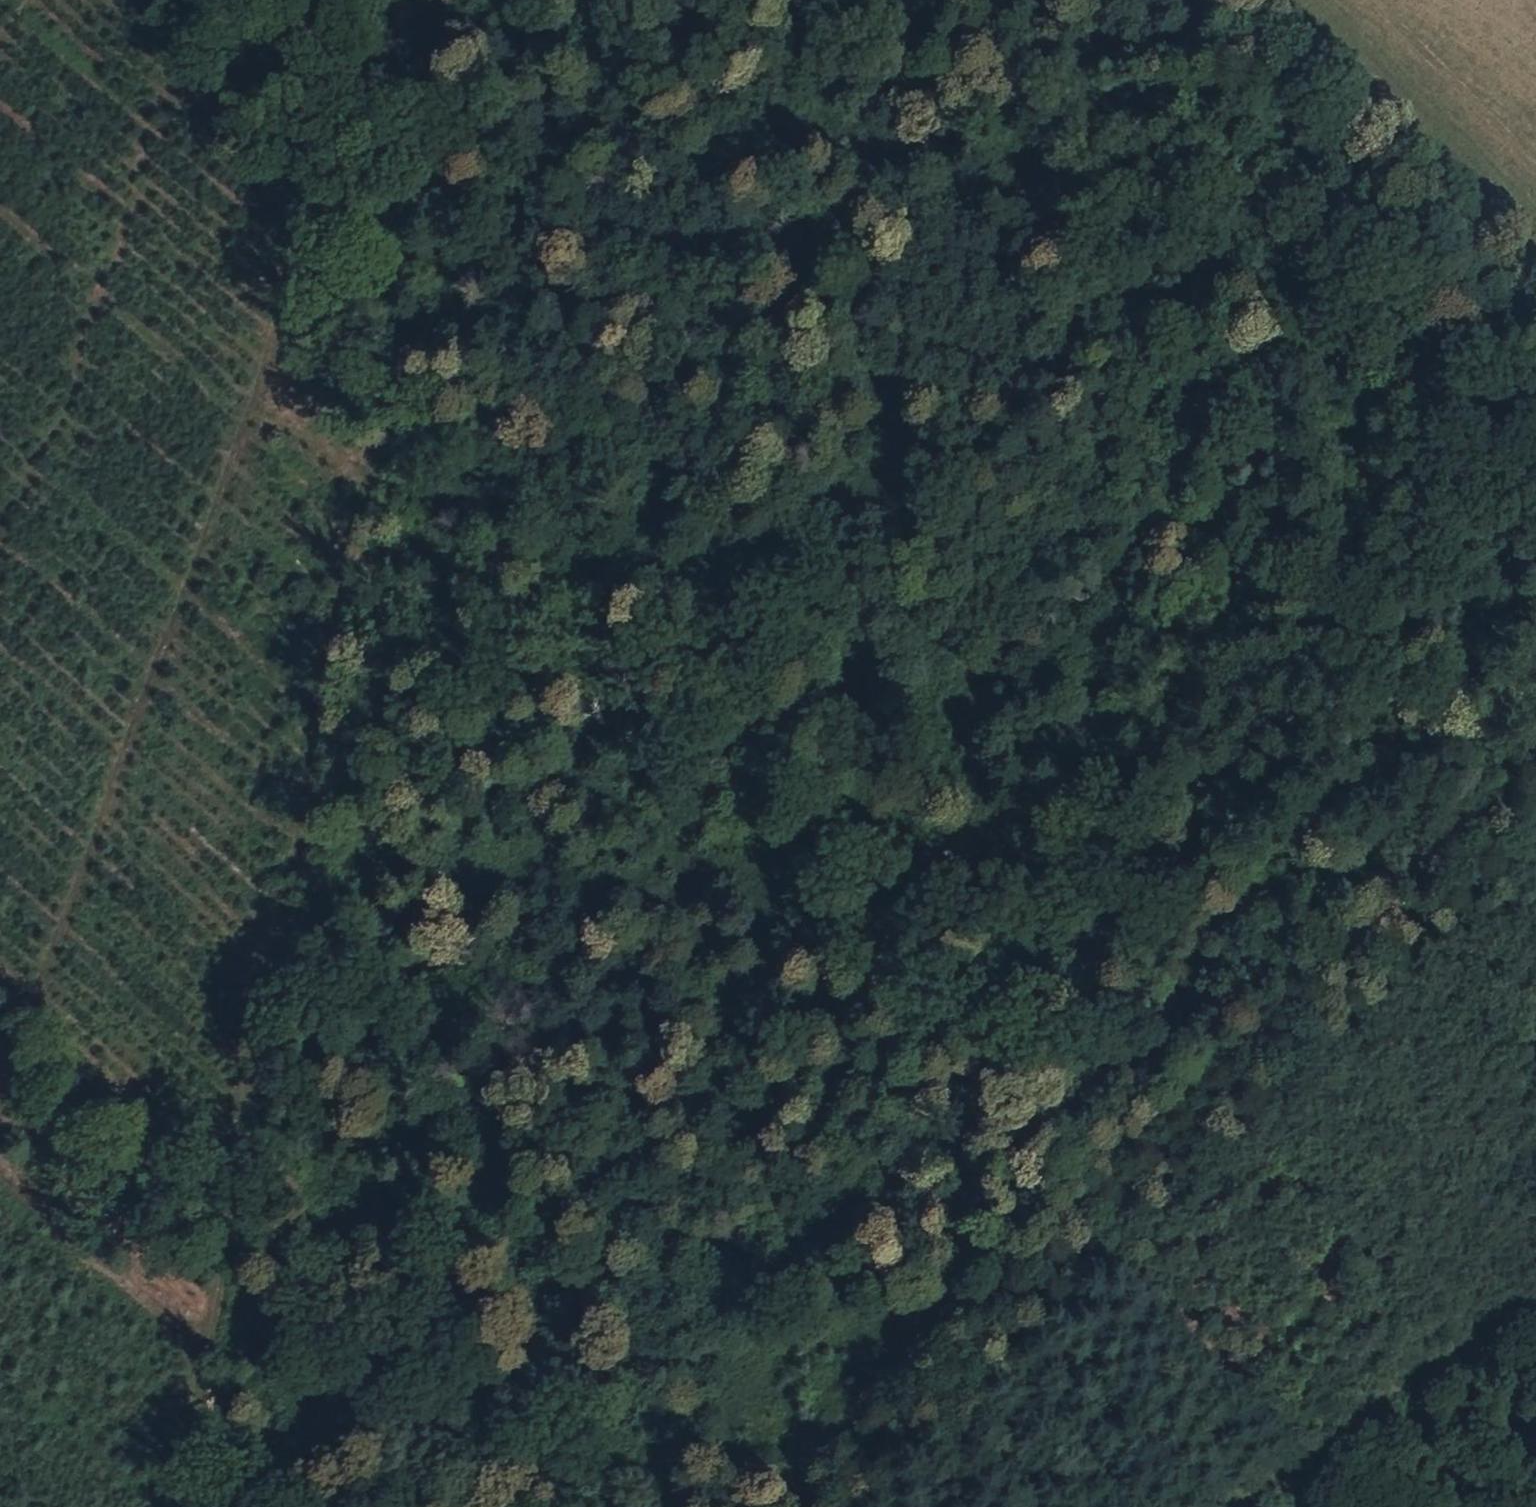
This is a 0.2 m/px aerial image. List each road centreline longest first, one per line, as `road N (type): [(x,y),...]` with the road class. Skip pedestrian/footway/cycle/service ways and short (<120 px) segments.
road 1 (track): [(772,1506),(1535,763)]
road 2 (track): [(1194,1506),(1259,1471),(1388,1373),(1535,1298)]

